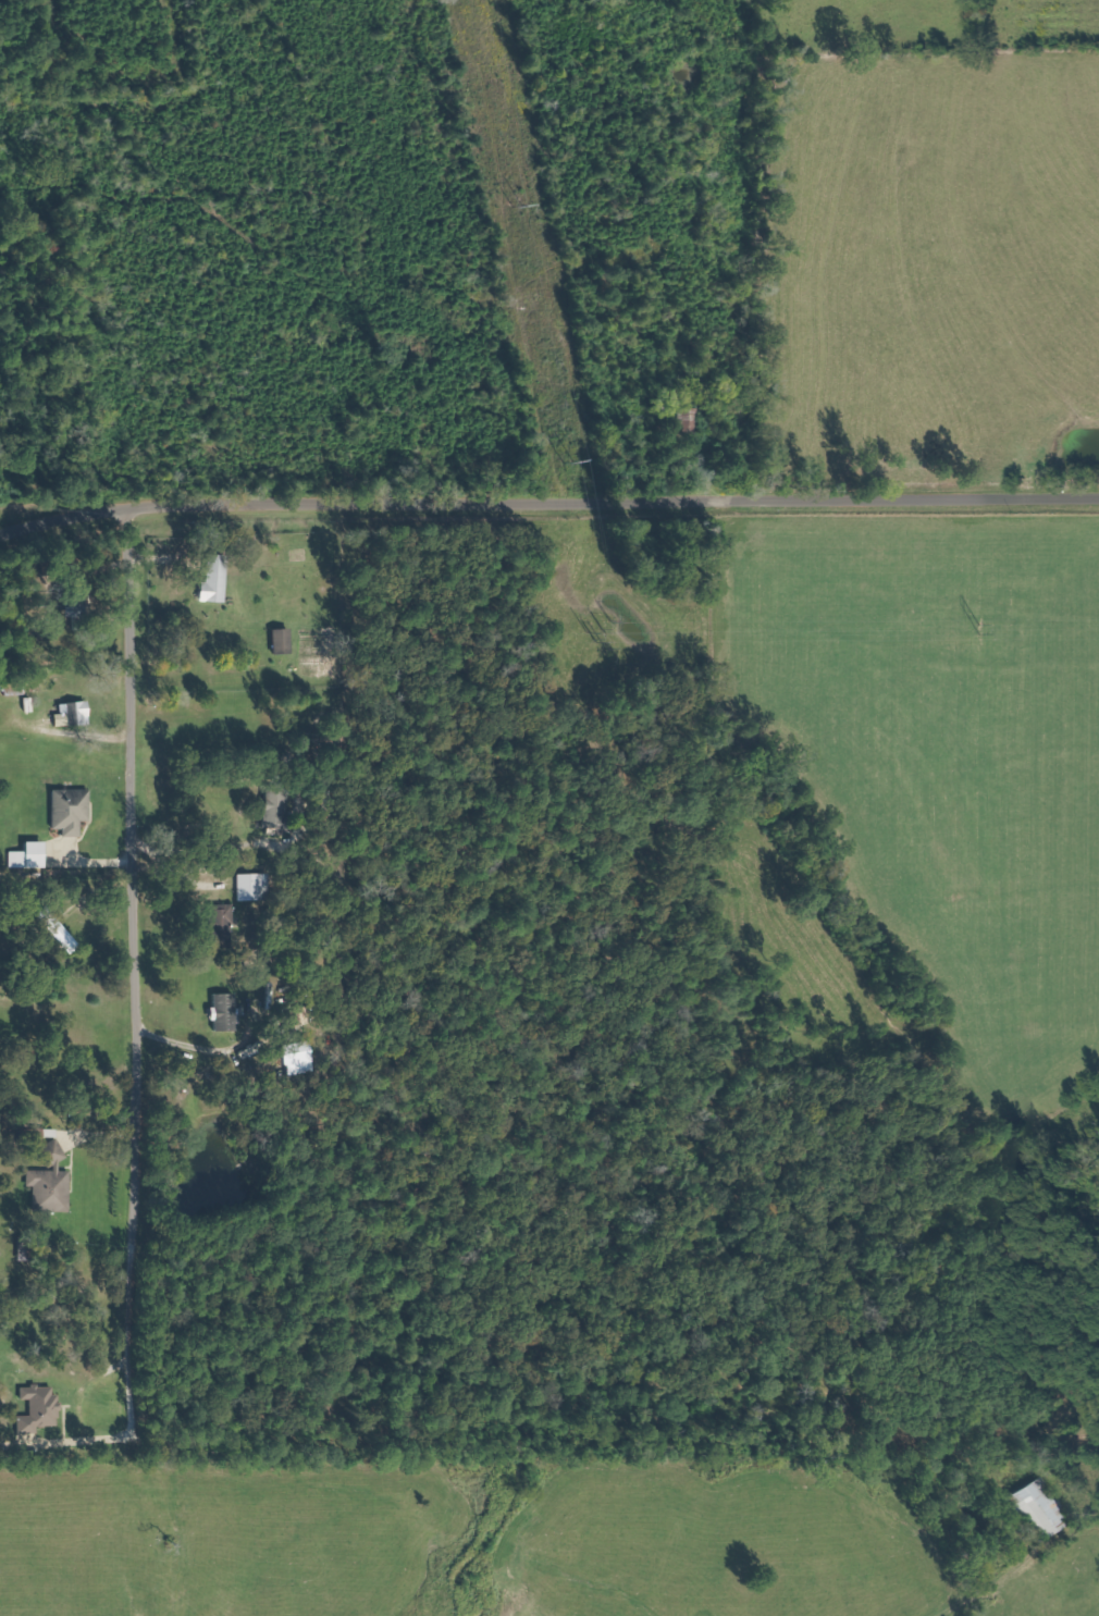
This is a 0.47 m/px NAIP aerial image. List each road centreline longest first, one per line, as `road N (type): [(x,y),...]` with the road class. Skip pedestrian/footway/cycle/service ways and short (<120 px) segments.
road 1 (residential): [(0,533),(87,511),(173,503),(1098,497)]
road 2 (residential): [(128,506),(128,1432)]

